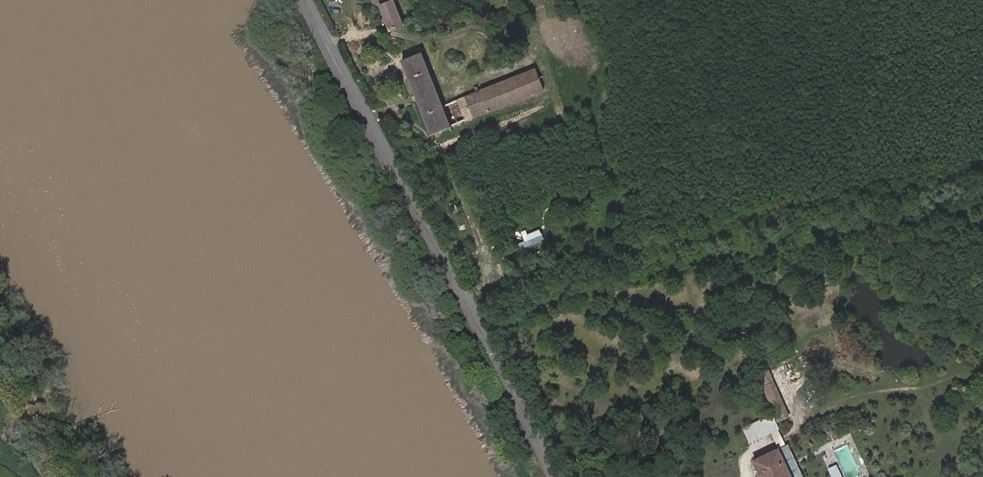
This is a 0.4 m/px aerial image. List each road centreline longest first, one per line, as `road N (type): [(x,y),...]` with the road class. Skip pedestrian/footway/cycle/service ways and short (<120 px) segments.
road 1 (tertiary): [(556,476),(307,0)]
road 2 (track): [(71,476),(0,368)]

